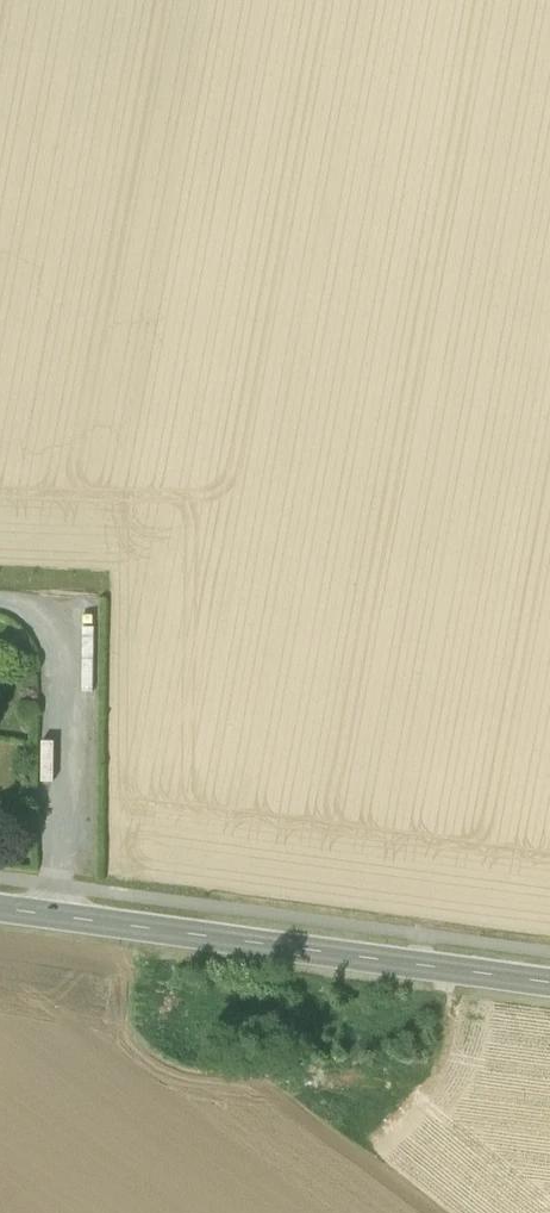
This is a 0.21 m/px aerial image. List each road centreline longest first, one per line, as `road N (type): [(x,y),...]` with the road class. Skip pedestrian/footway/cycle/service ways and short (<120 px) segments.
road 1 (tertiary): [(549,985),(0,910)]

